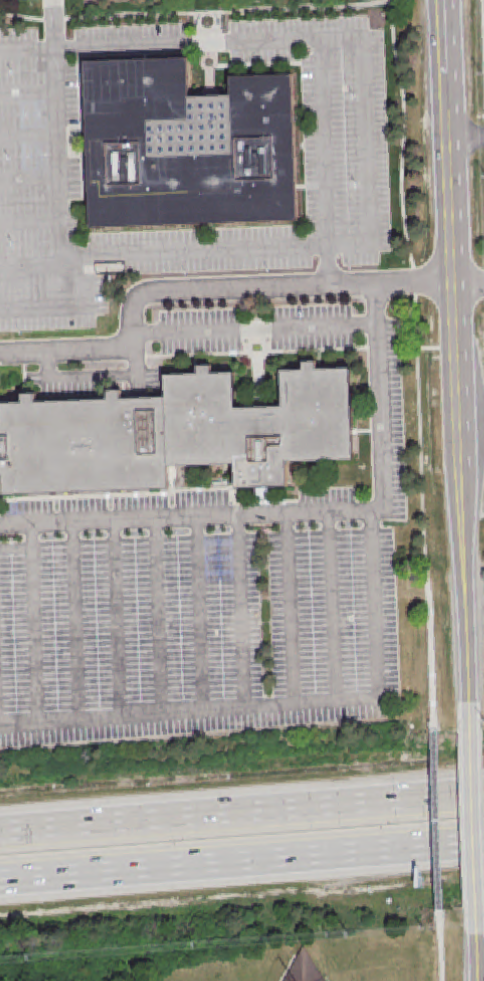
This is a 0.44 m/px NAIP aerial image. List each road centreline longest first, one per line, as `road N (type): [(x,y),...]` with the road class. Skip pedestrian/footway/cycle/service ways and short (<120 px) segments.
road 1 (tertiary): [(469,735),(446,0)]
road 2 (motorway): [(0,881),(483,842)]
road 3 (motorway): [(483,795),(0,832)]
road 4 (tertiary): [(475,908),(469,735)]

